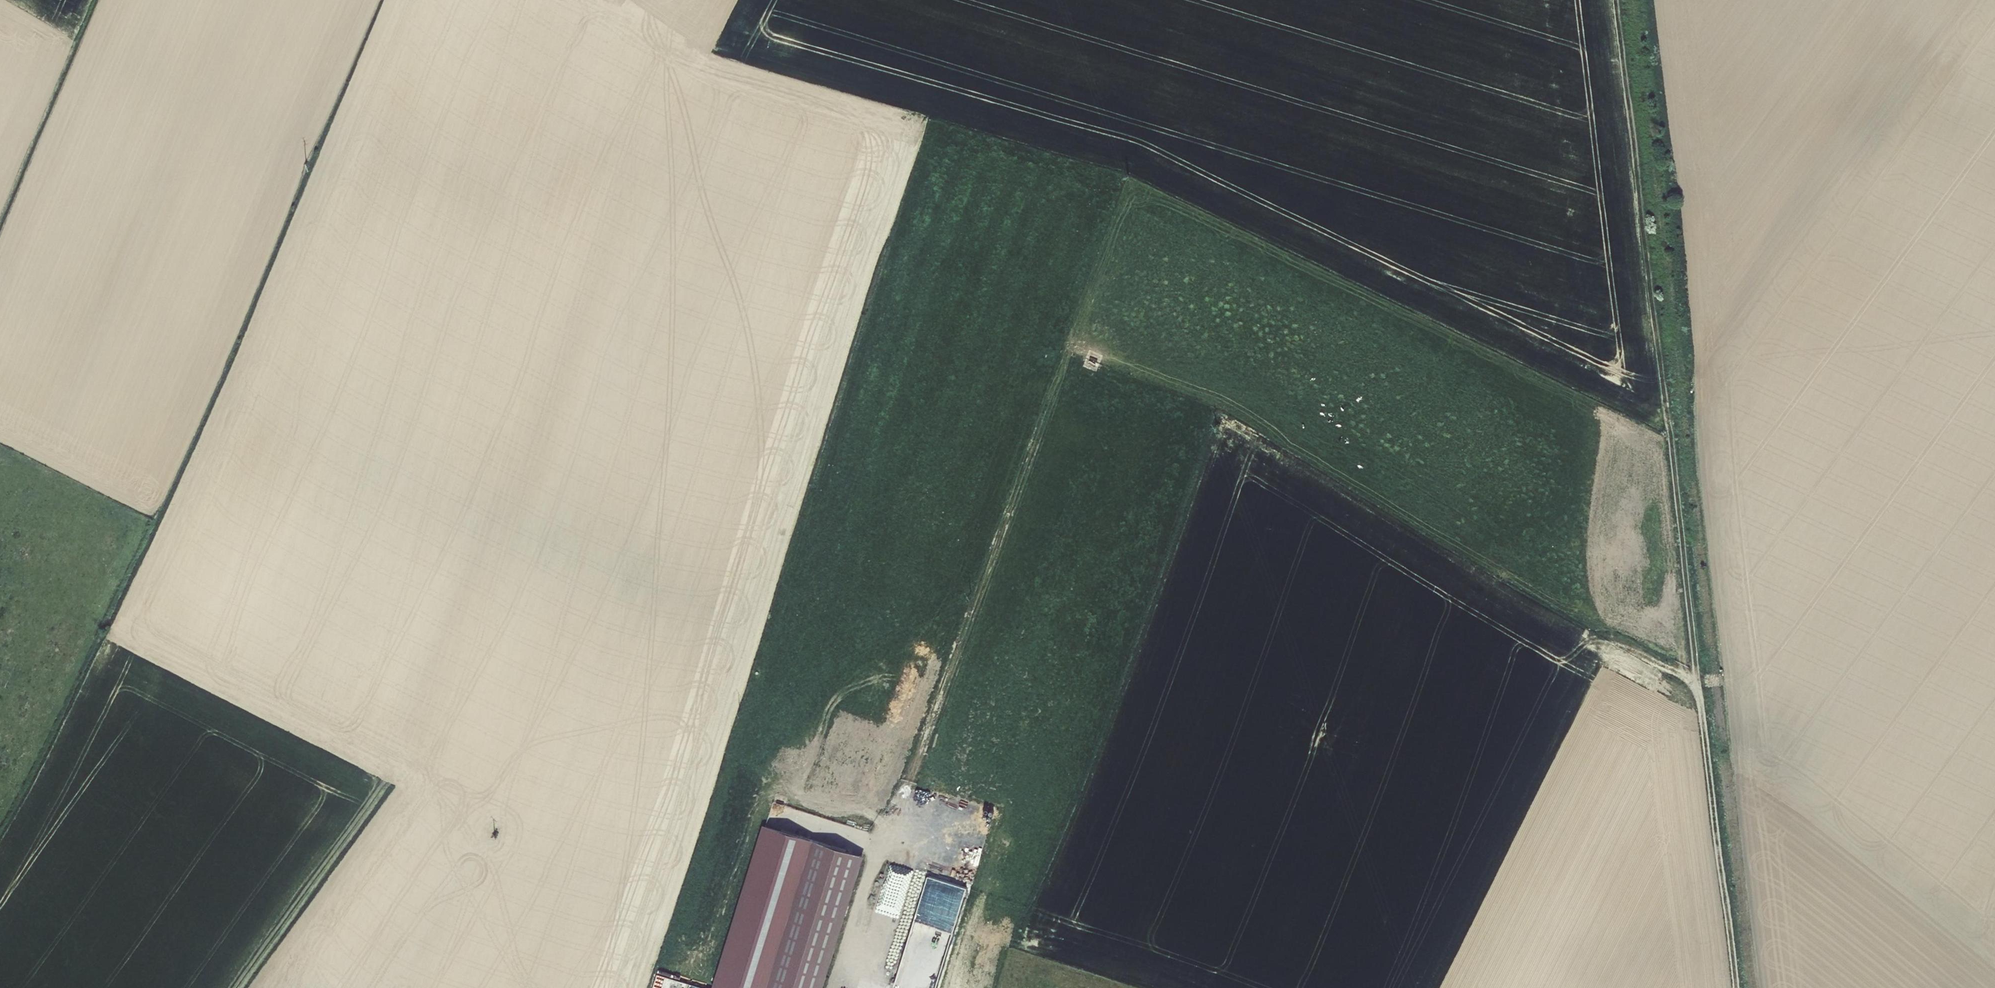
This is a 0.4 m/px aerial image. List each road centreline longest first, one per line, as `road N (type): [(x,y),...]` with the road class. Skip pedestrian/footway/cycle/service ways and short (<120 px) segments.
road 1 (track): [(1616,0),(1735,987)]
road 2 (track): [(237,987),(385,786)]

